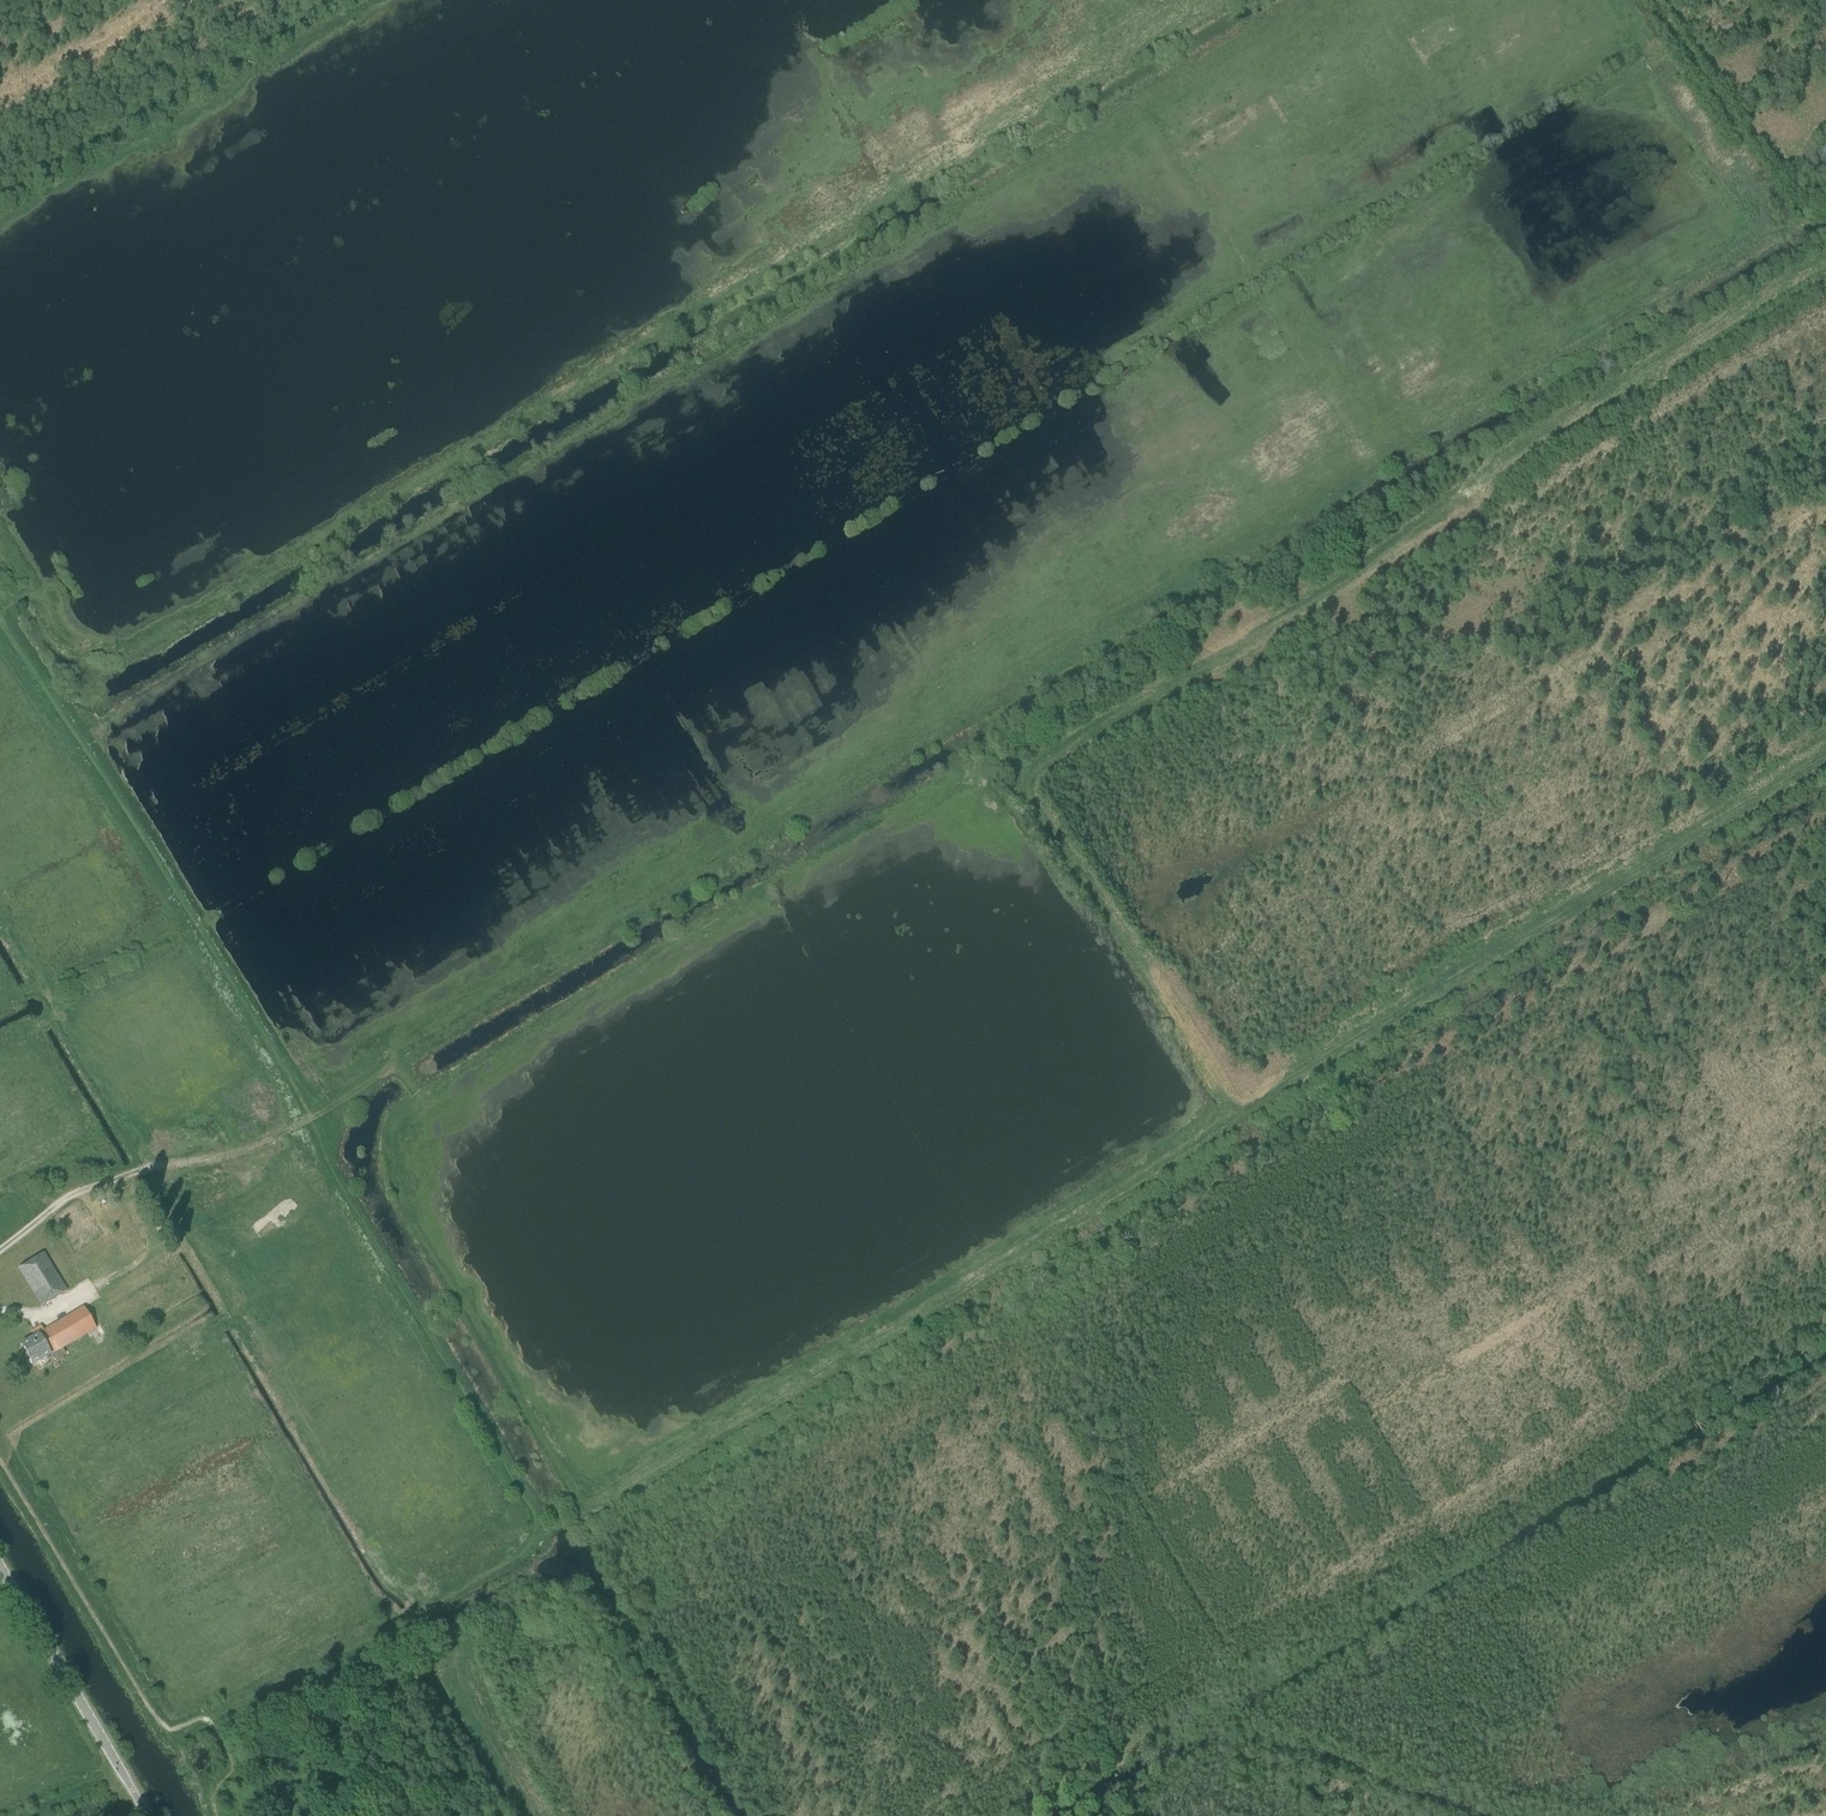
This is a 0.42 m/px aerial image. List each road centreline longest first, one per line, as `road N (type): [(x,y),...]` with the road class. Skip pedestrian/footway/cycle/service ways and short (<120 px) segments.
road 1 (track): [(1825,754),(1236,1114),(1027,789),(1043,764),(1338,590),(1513,452),(1825,261)]
road 2 (track): [(1236,1114),(576,1512)]
road 3 (track): [(0,1250),(90,1187),(149,1167),(238,1153),(308,1123)]
road 4 (tertiary): [(146,1815),(0,1567)]

